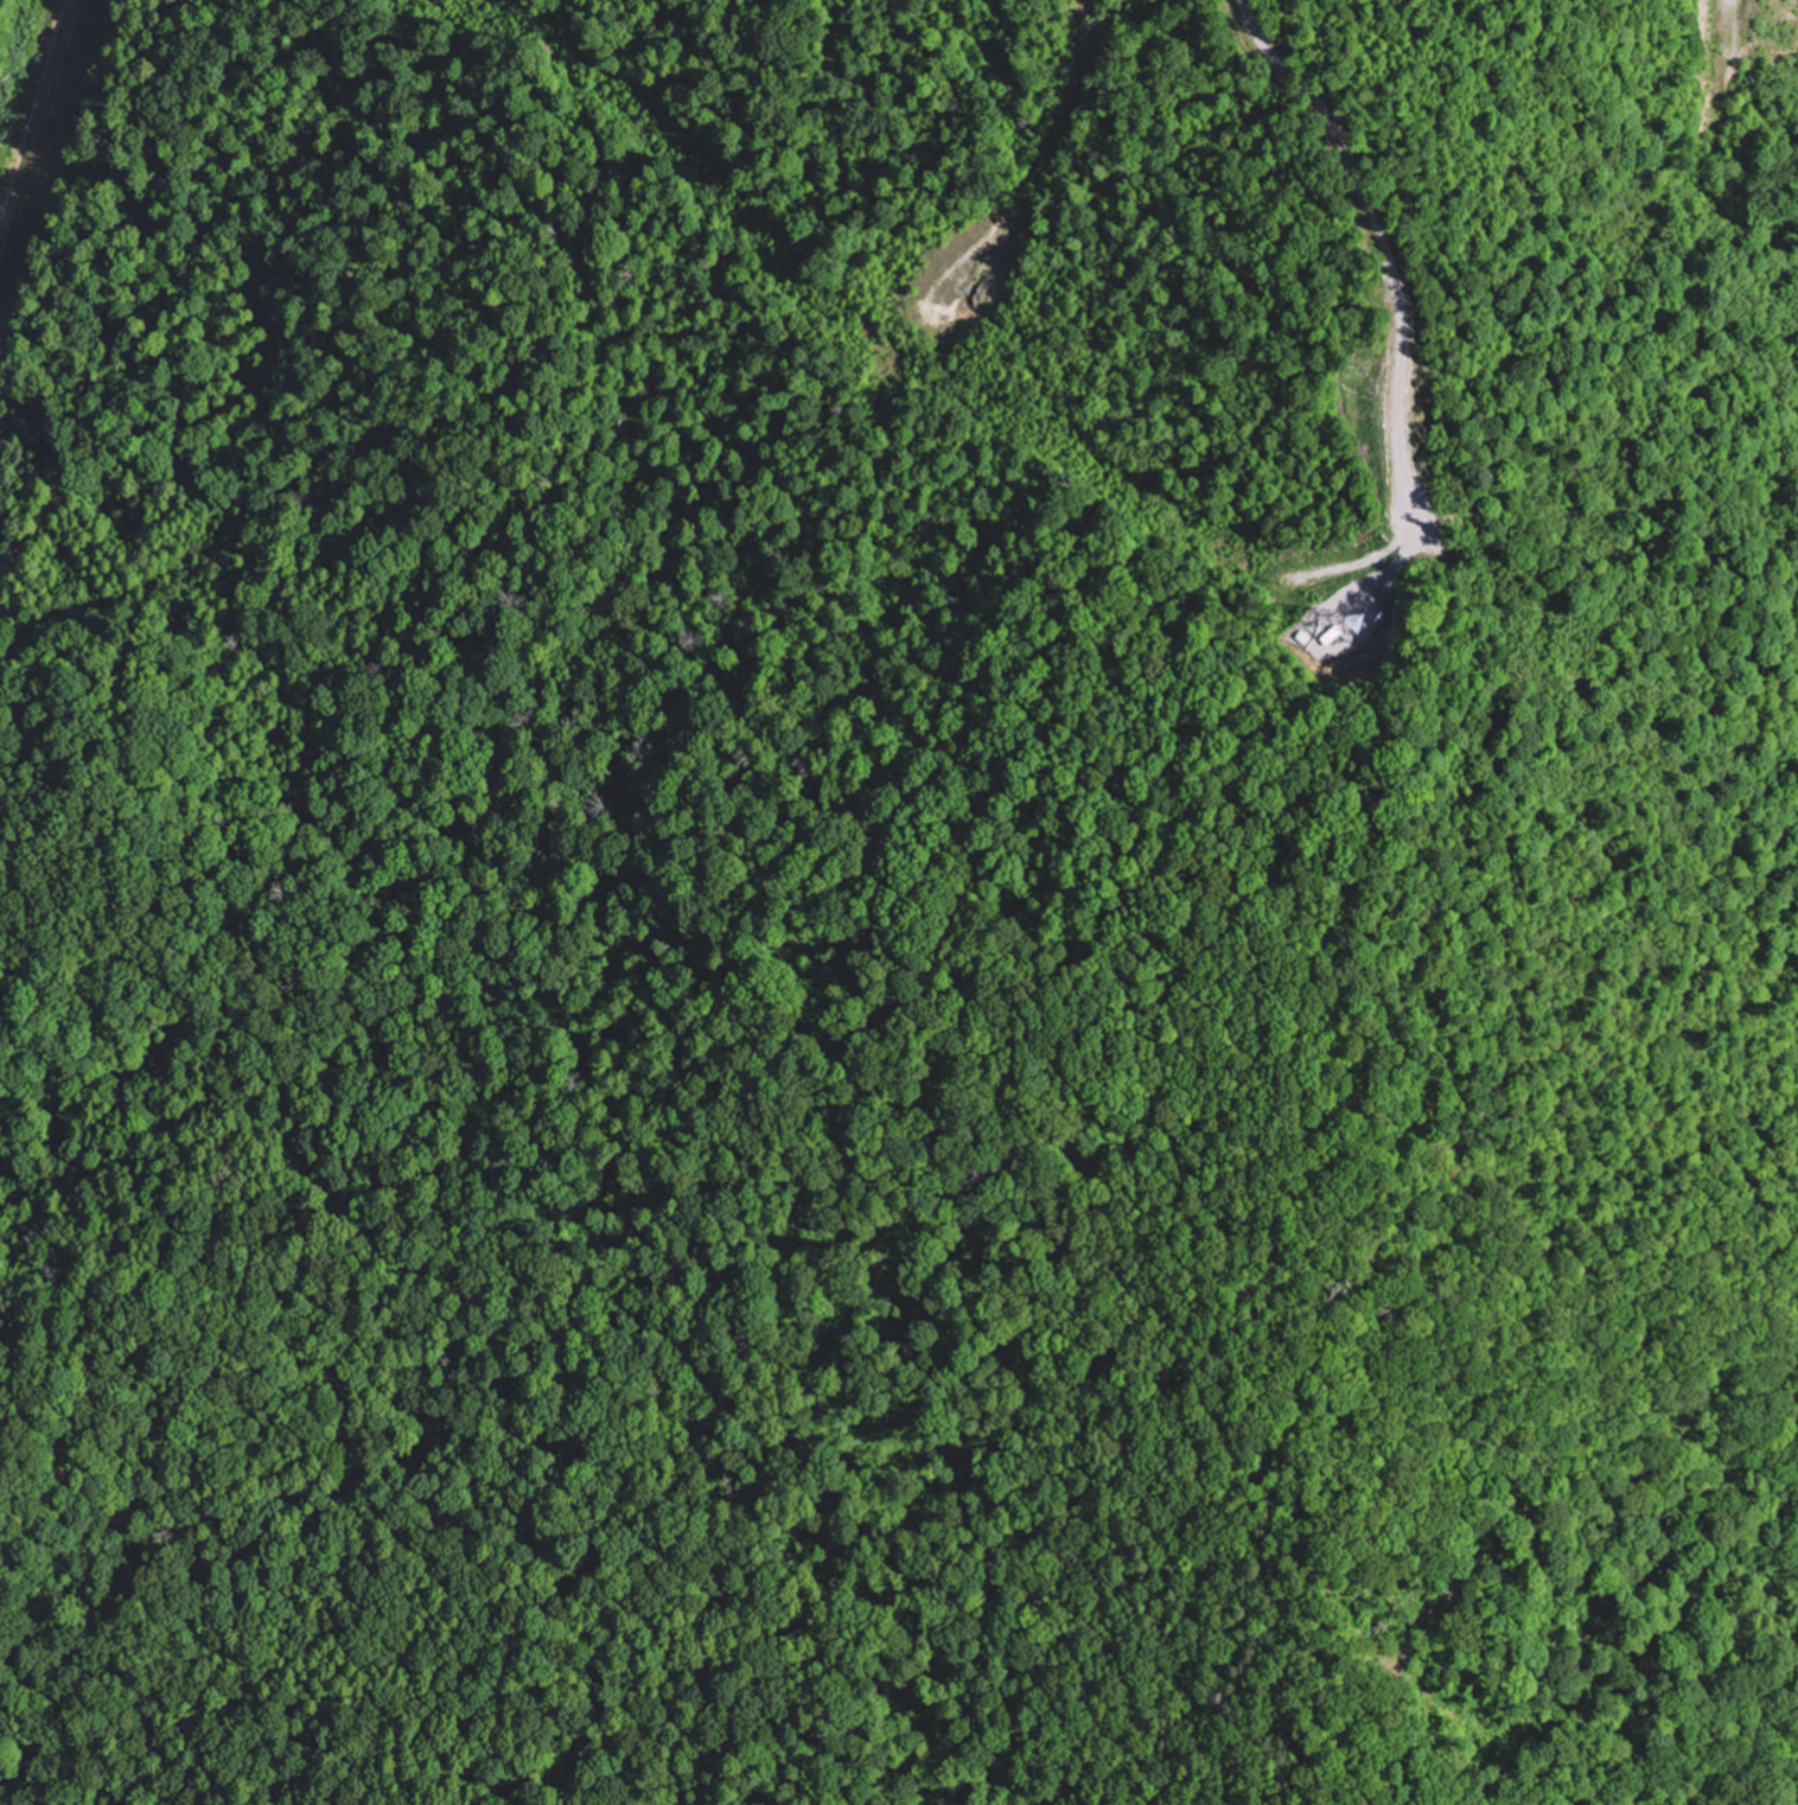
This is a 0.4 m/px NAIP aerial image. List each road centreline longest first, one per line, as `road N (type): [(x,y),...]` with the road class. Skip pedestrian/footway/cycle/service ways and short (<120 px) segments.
road 1 (track): [(1070,0),(1070,81),(1052,133),(935,314)]

